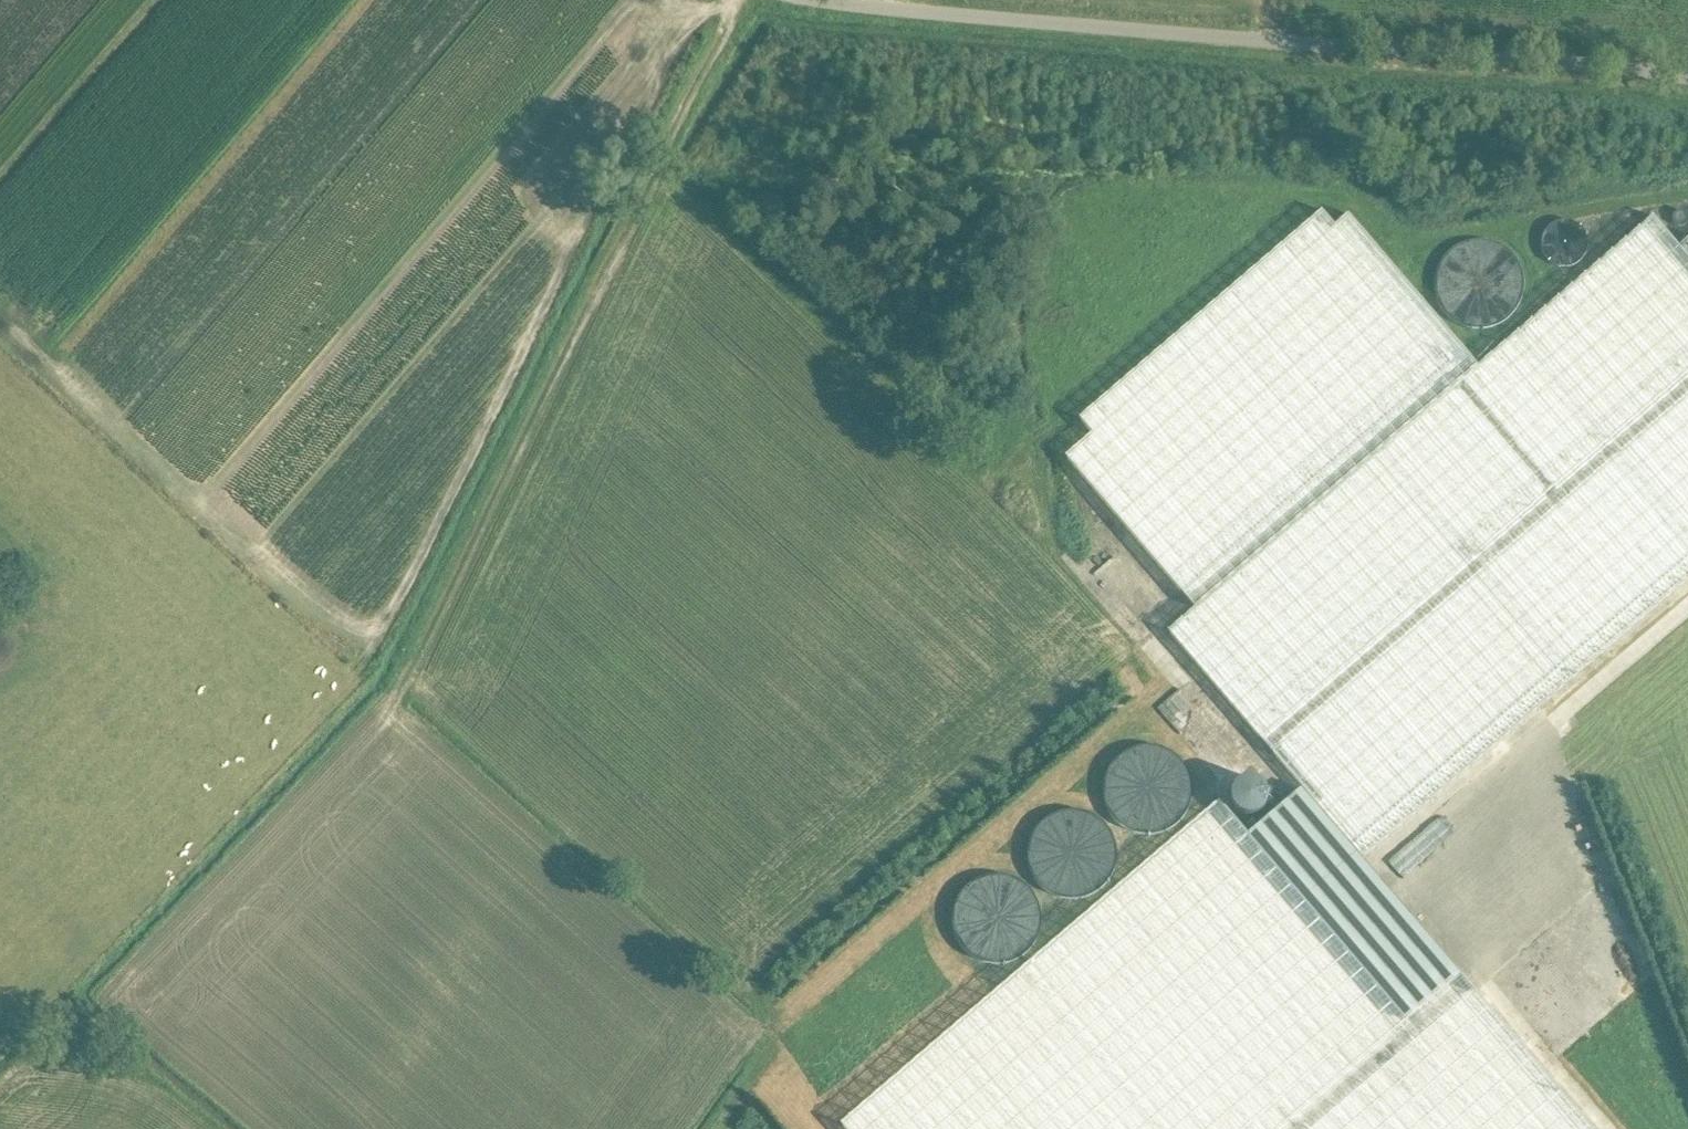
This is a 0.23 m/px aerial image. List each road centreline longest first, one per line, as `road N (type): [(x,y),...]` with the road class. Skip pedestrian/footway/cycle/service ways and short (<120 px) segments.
road 1 (unclassified): [(1687,77),(817,0)]

